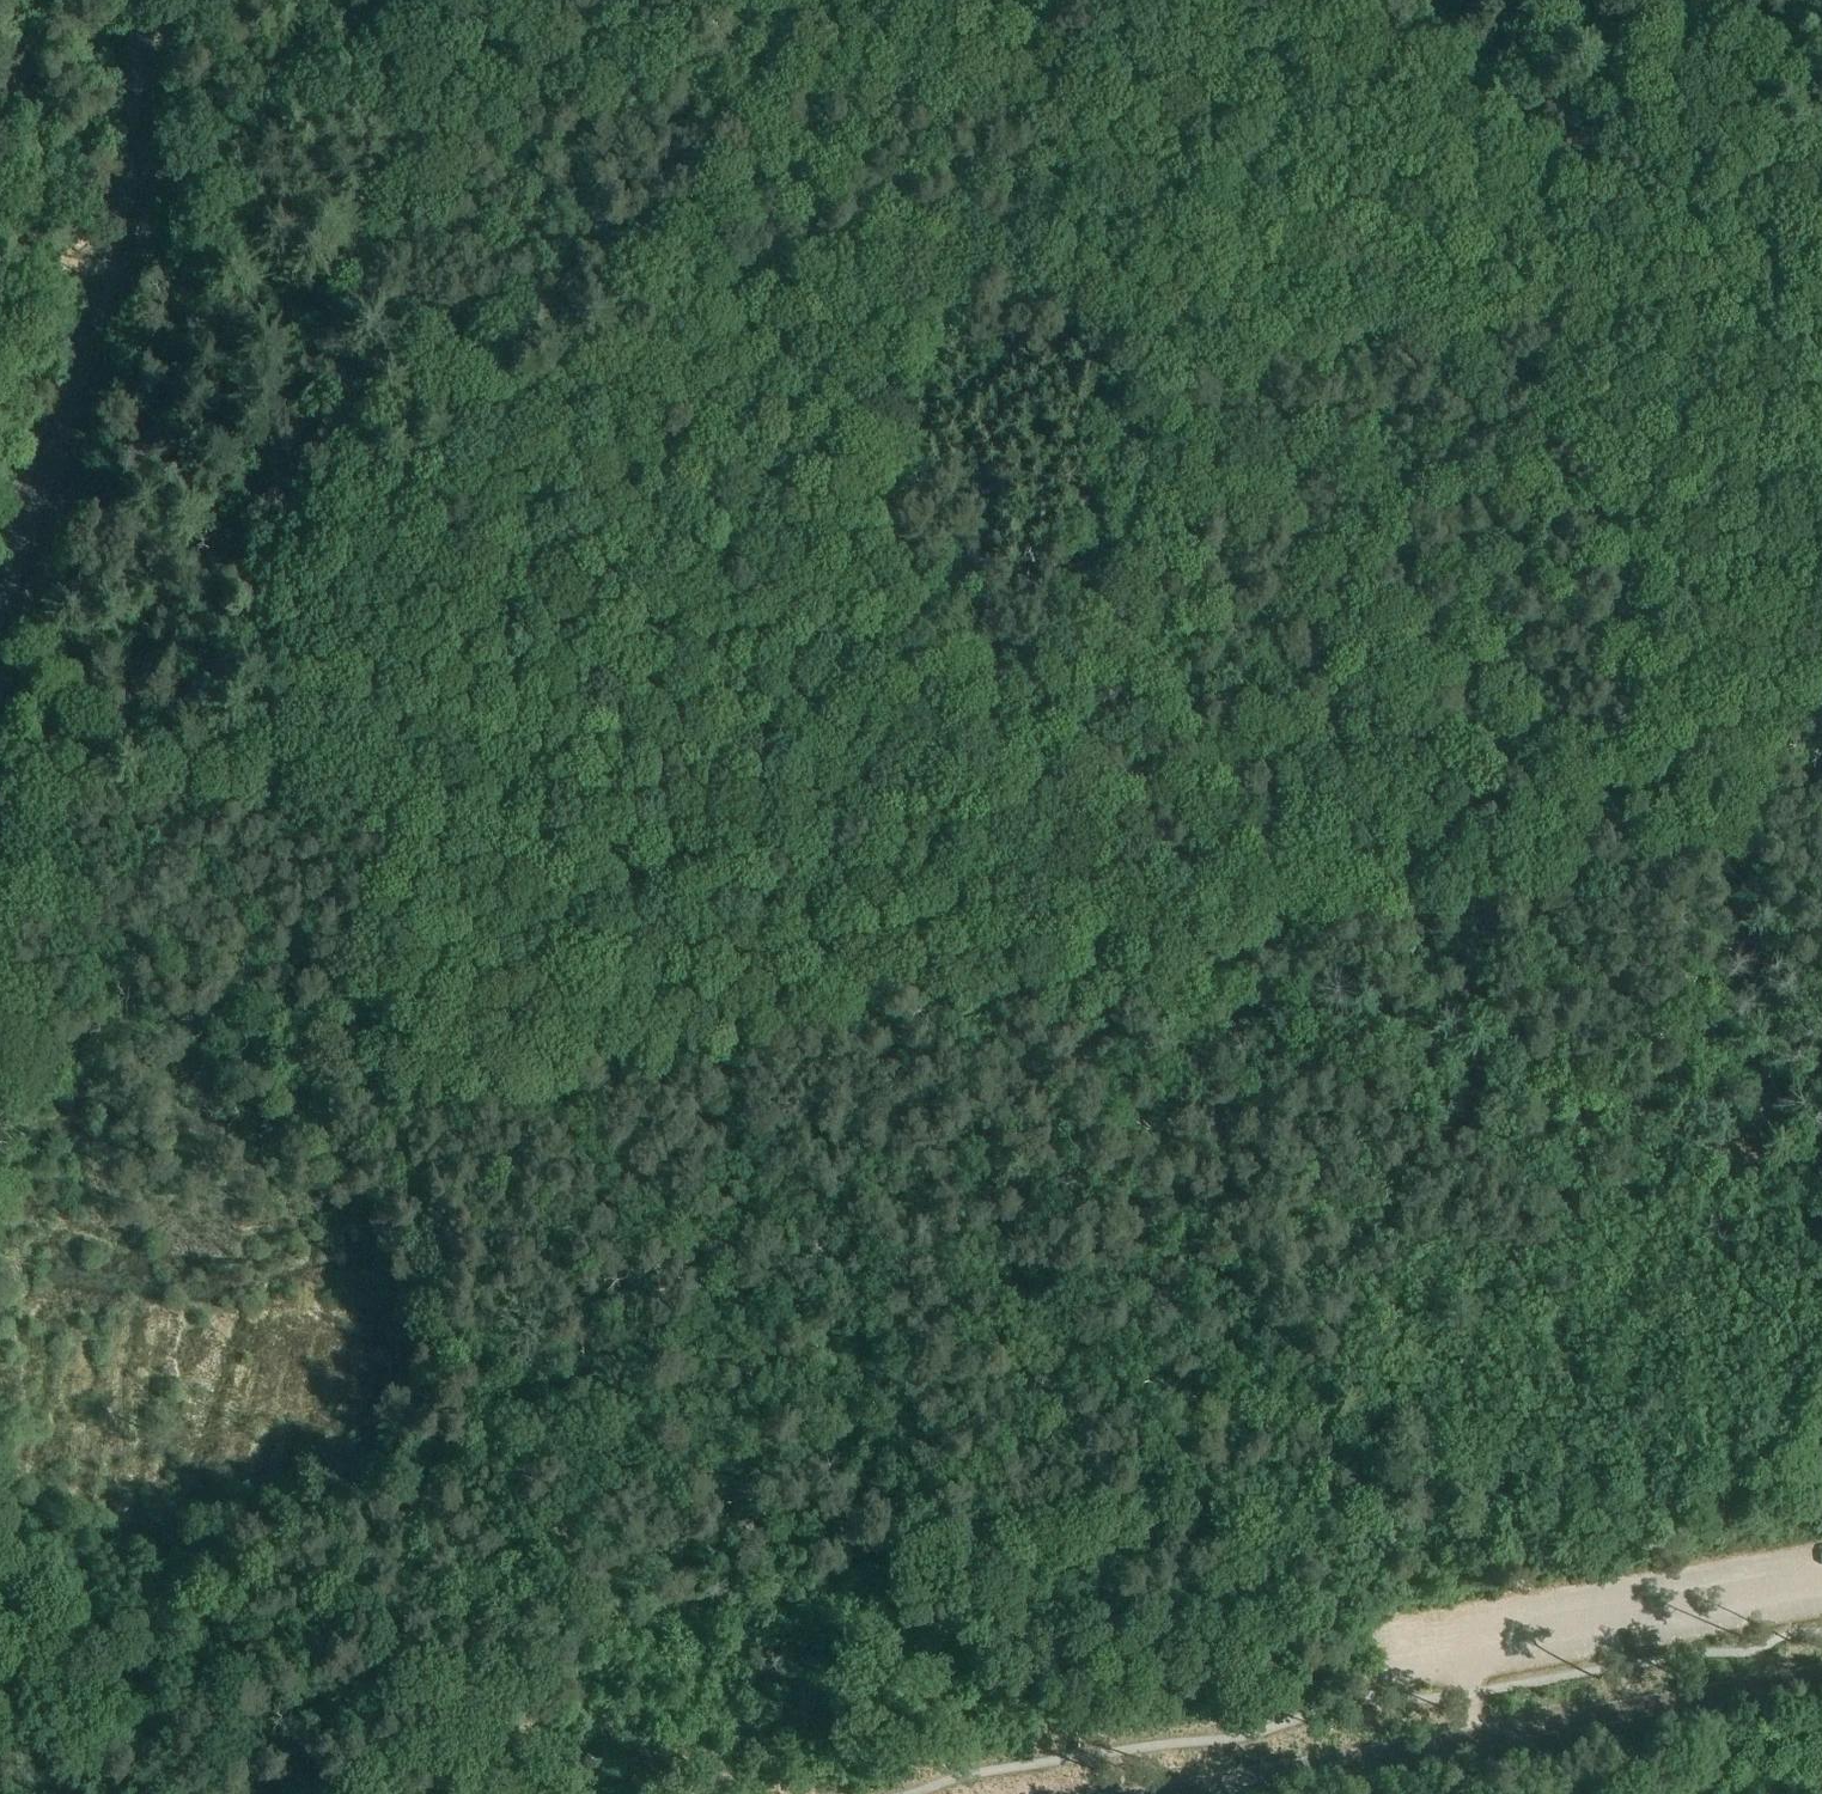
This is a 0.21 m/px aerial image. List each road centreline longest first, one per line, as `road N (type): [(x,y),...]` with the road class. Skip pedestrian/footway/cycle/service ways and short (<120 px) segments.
road 1 (unclassified): [(1158,1793),(1821,1674)]
road 2 (tertiary): [(0,610),(100,290),(129,131),(136,0)]

